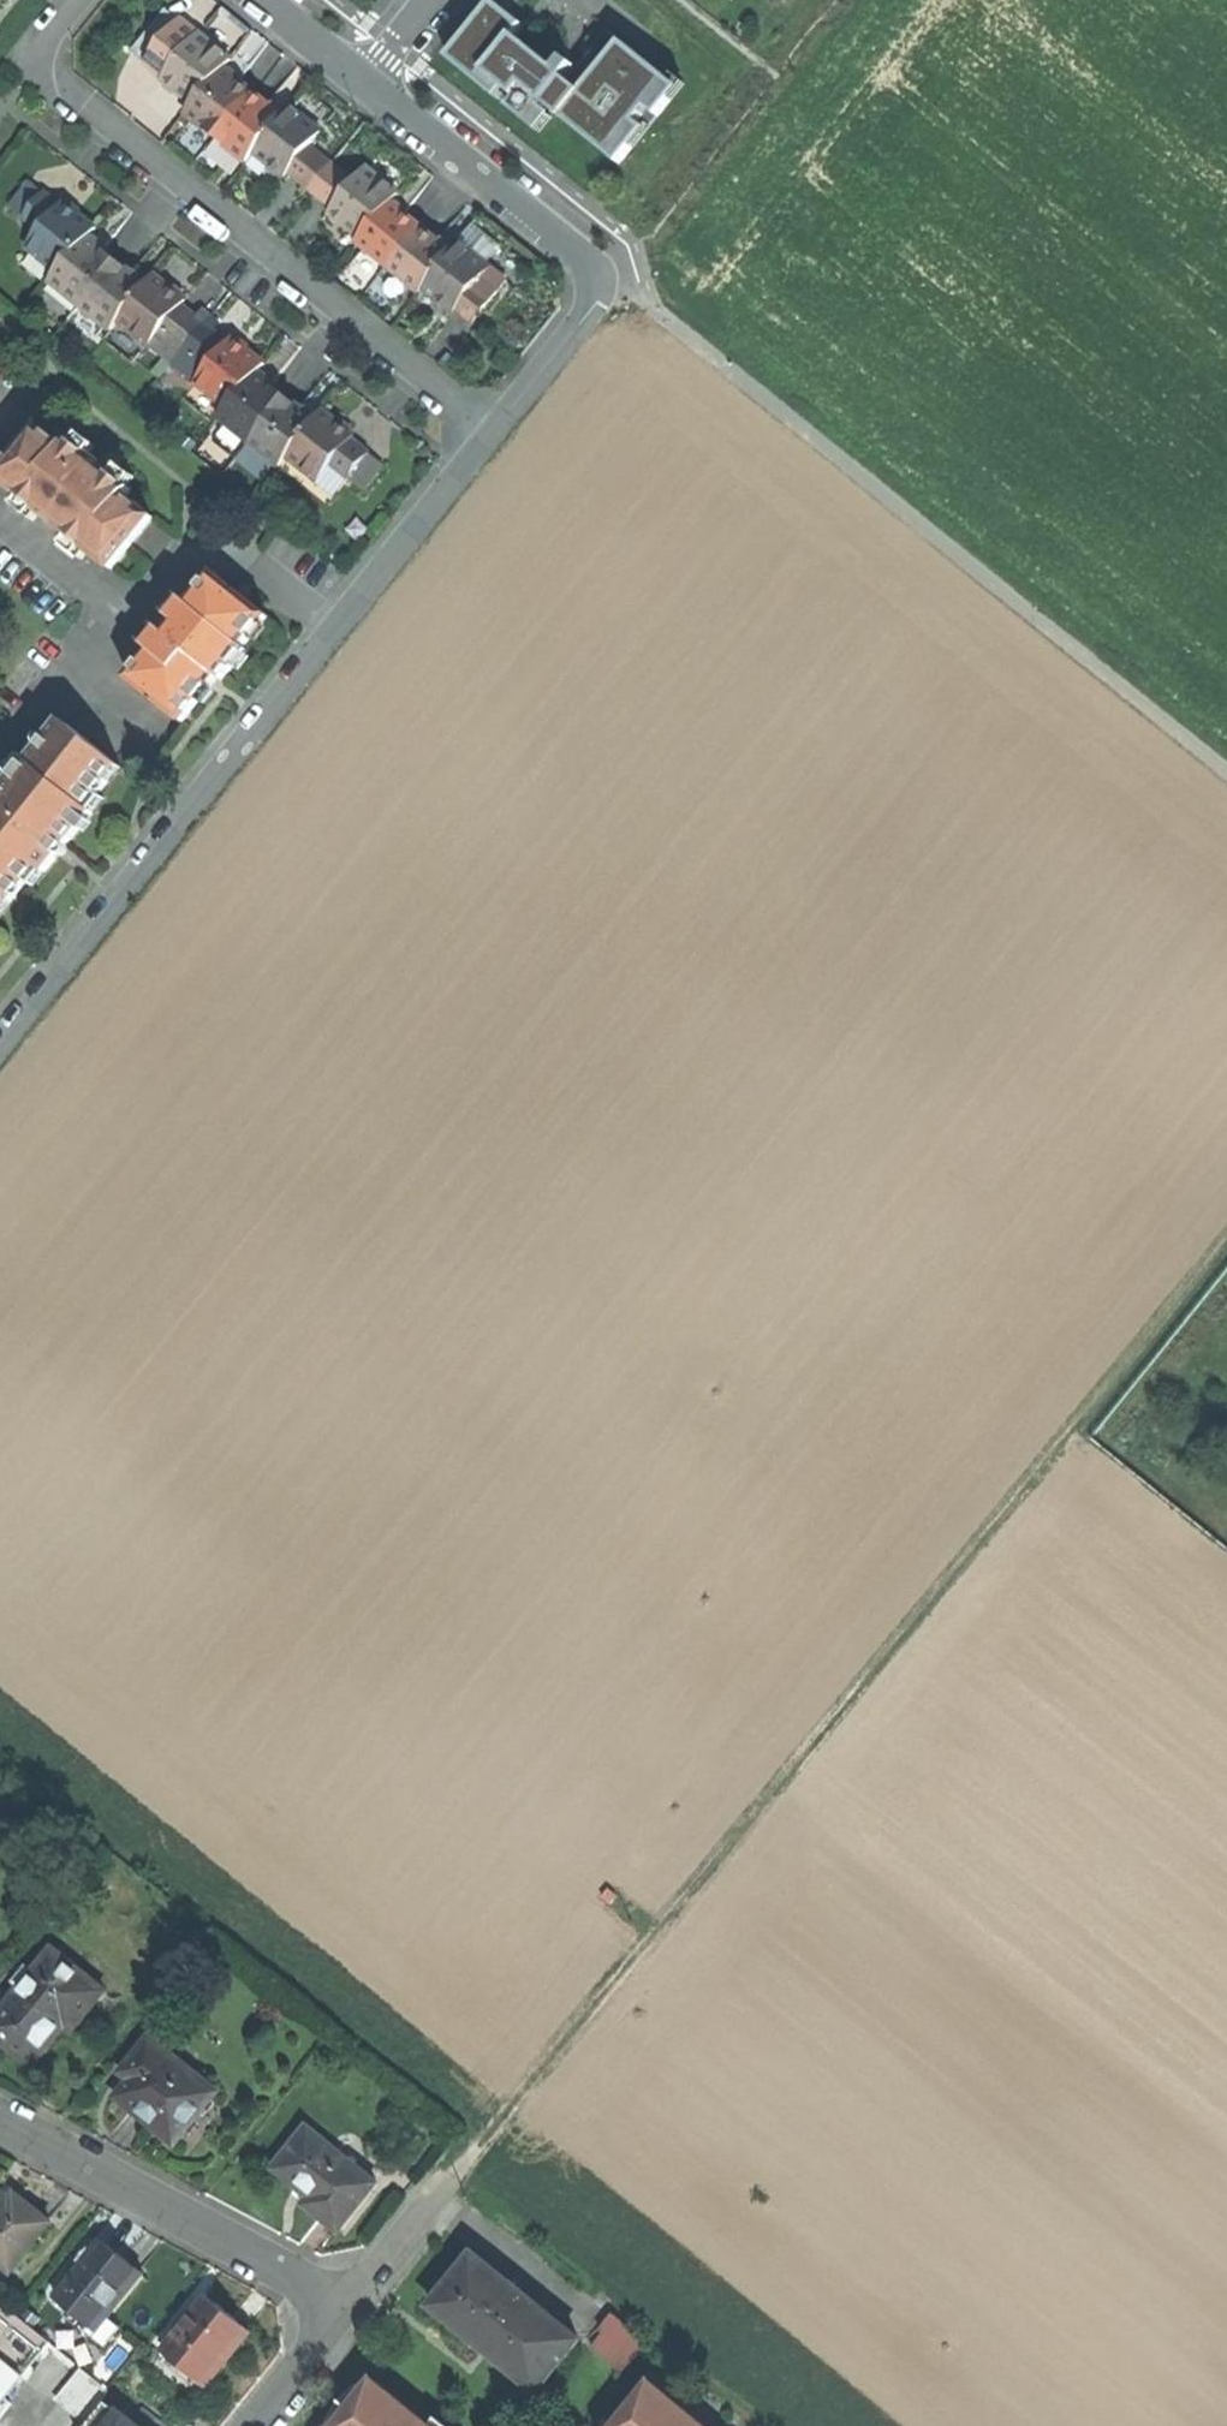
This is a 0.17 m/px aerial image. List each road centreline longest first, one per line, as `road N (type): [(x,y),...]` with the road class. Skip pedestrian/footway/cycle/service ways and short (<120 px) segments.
road 1 (track): [(347,2305),(1226,1226)]
road 2 (residential): [(0,1044),(494,433)]
road 3 (residential): [(87,0),(40,62),(494,433)]
road 4 (residential): [(494,433),(598,302),(597,271),(365,82)]
road 5 (residential): [(0,2118),(347,2305)]
road 6 (unknown): [(847,0),(639,258),(600,281)]
road 7 (residential): [(256,2425),(347,2305)]
road 8 (residential): [(365,82),(269,0)]

